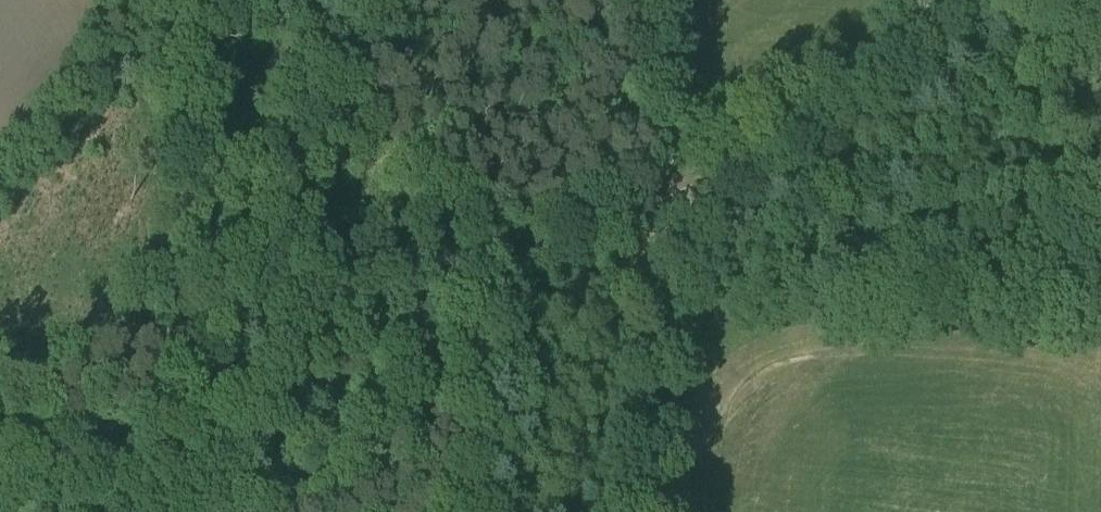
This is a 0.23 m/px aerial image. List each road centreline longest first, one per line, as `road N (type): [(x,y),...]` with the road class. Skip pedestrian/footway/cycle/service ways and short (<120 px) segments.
road 1 (unclassified): [(654,213),(0,378)]
road 2 (tertiary): [(654,213),(704,187),(965,0)]
road 3 (track): [(154,341),(125,0)]
road 4 (tertiary): [(643,511),(654,213)]
road 5 (track): [(669,0),(654,213)]

